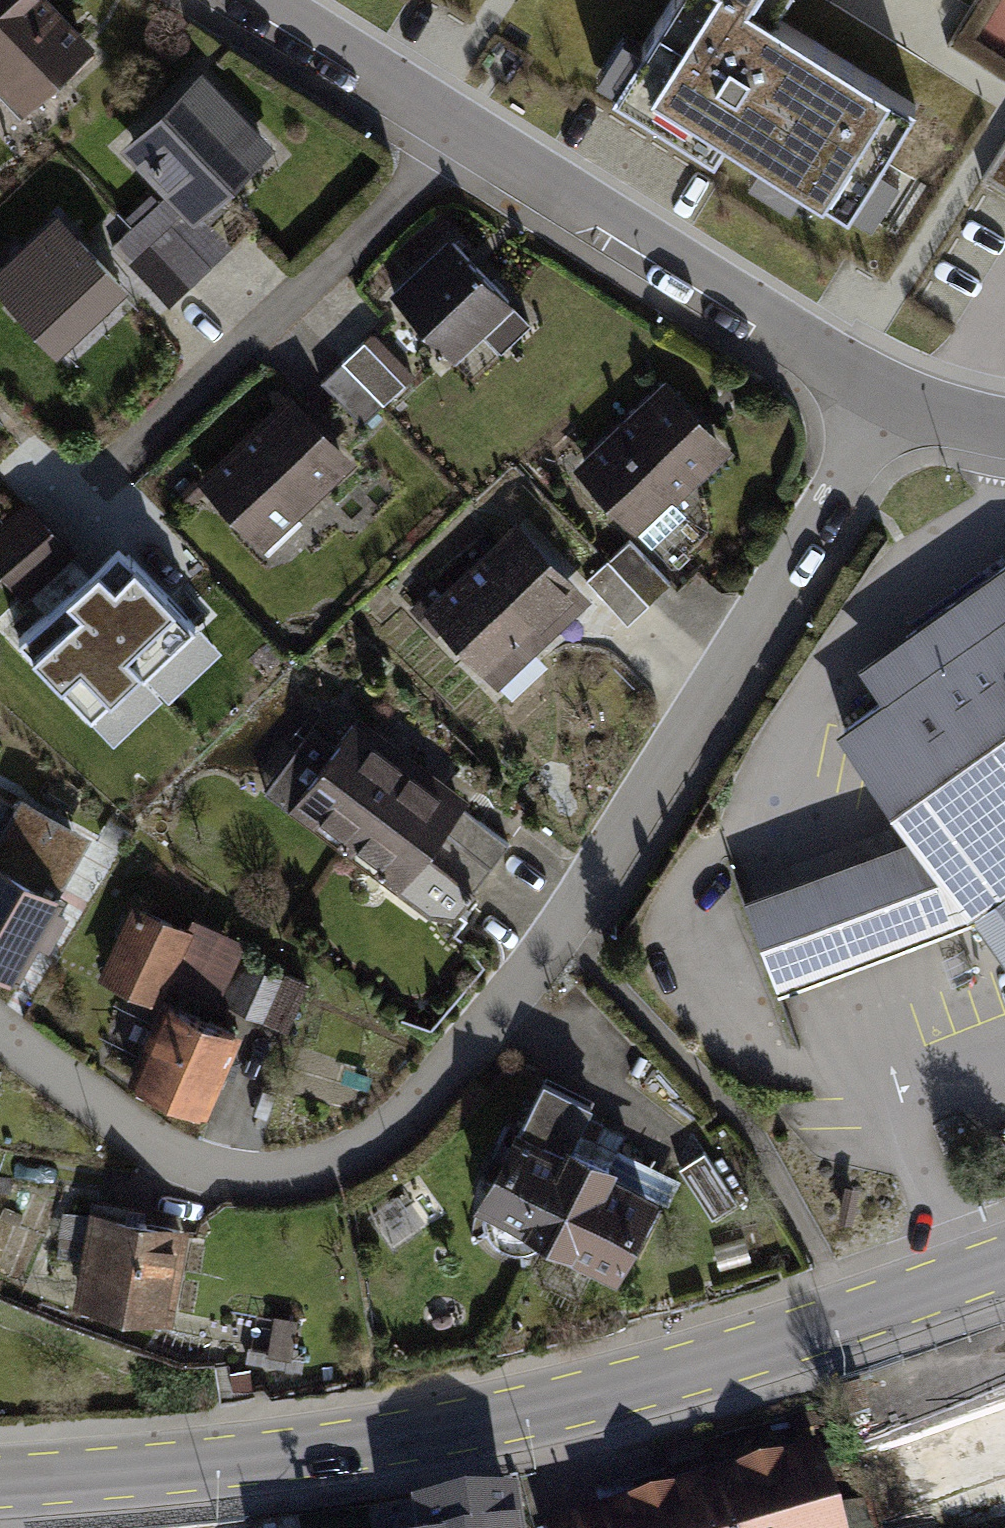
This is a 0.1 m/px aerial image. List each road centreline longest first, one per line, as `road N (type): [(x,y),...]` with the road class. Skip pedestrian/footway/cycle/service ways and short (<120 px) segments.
road 1 (residential): [(896,401),(562,929),(415,1109),(355,1157),(283,1181),(198,1166),(110,1120),(0,1031)]
road 2 (tertiary): [(0,1483),(296,1456),(490,1425),(677,1377),(1004,1262)]
road 3 (residential): [(249,0),(462,144),(896,401)]

